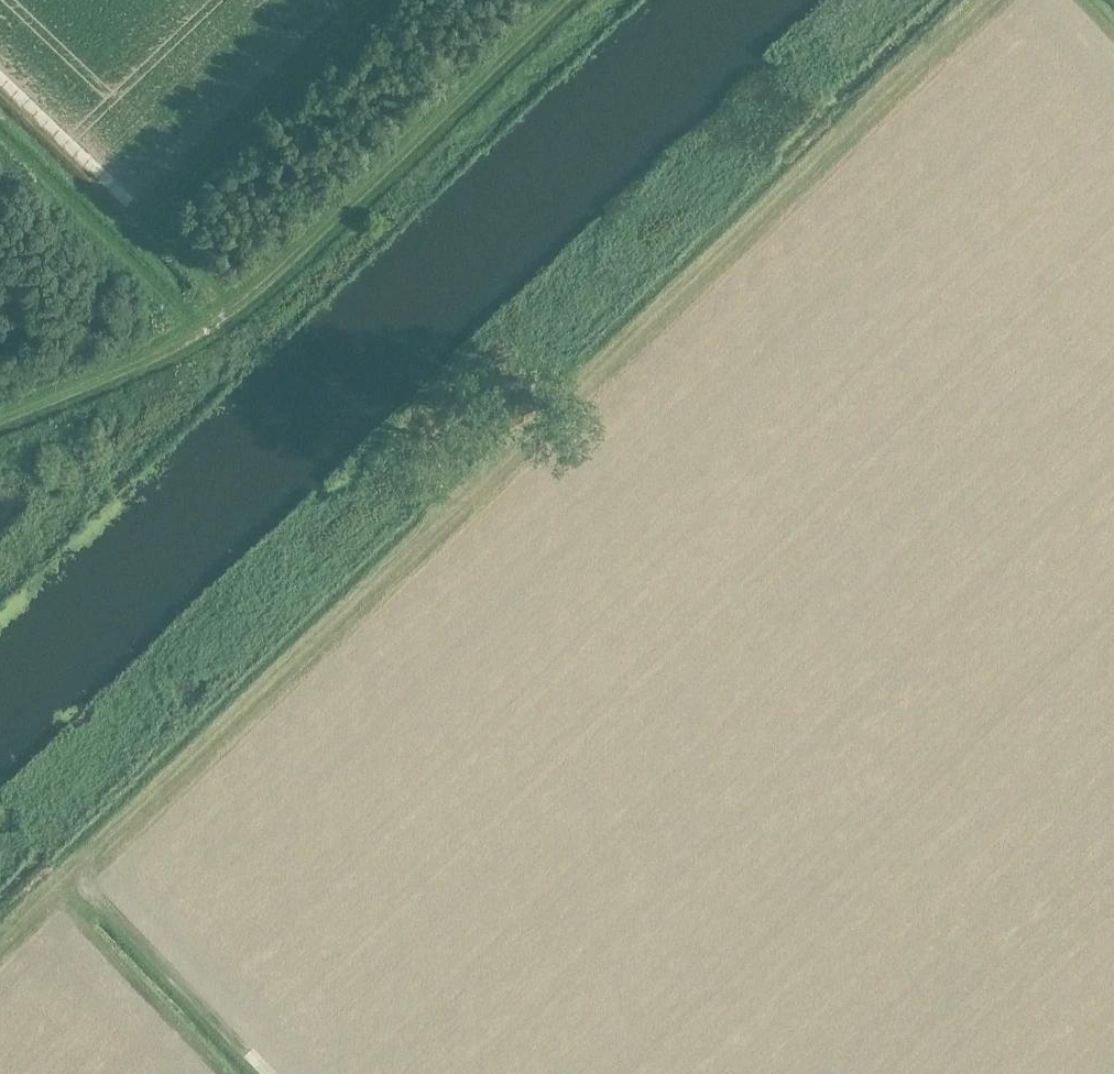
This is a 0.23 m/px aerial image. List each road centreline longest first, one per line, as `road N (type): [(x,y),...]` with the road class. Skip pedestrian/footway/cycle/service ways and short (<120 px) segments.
road 1 (track): [(0,419),(161,351),(247,299),(347,216),(571,0)]

